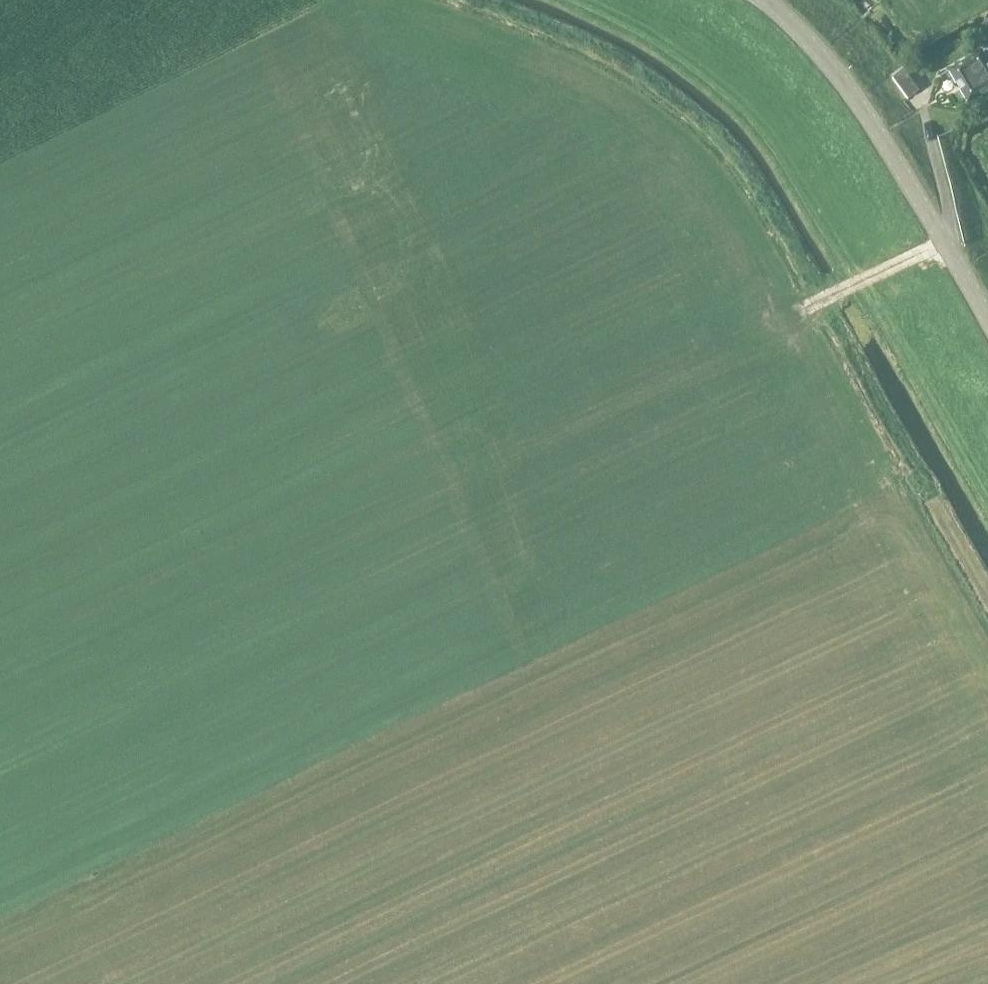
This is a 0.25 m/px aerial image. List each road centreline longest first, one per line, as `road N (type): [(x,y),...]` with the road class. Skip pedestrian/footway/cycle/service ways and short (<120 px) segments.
road 1 (tertiary): [(987,324),(854,99),(763,0)]
road 2 (track): [(808,308),(944,242)]

